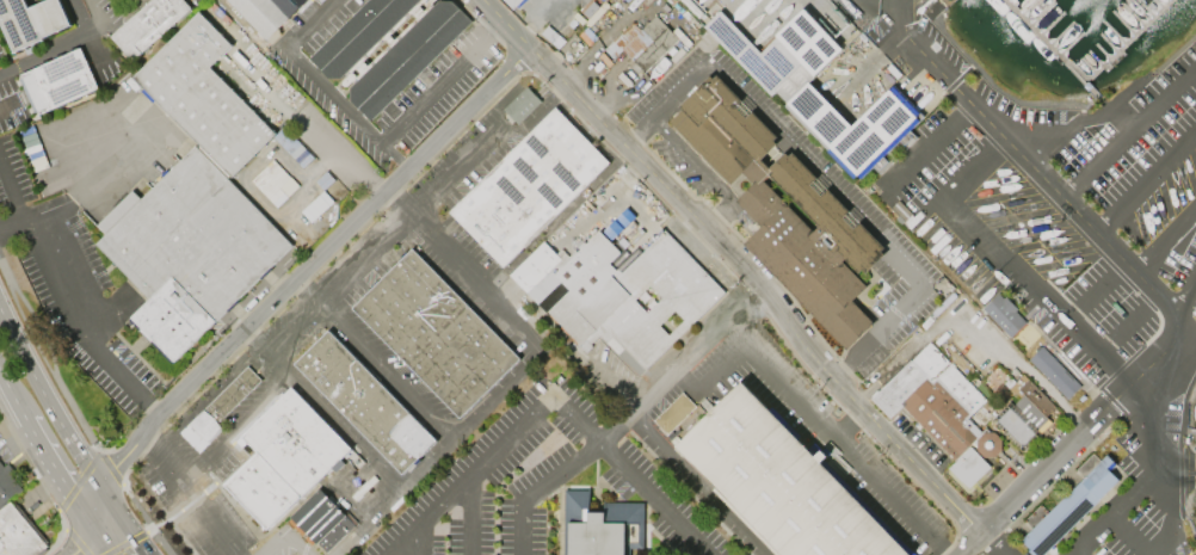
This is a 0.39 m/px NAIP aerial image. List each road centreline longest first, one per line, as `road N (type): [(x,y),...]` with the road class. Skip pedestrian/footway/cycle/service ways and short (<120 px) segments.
road 1 (residential): [(479,0),(747,272),(1002,554)]
road 2 (residential): [(81,547),(112,470),(159,413),(526,50)]
road 3 (secondary): [(103,494),(0,310)]
road 4 (residential): [(636,420),(765,294)]
road 5 (residential): [(1097,411),(980,531)]
road 6 (secondary): [(23,415),(92,525)]

